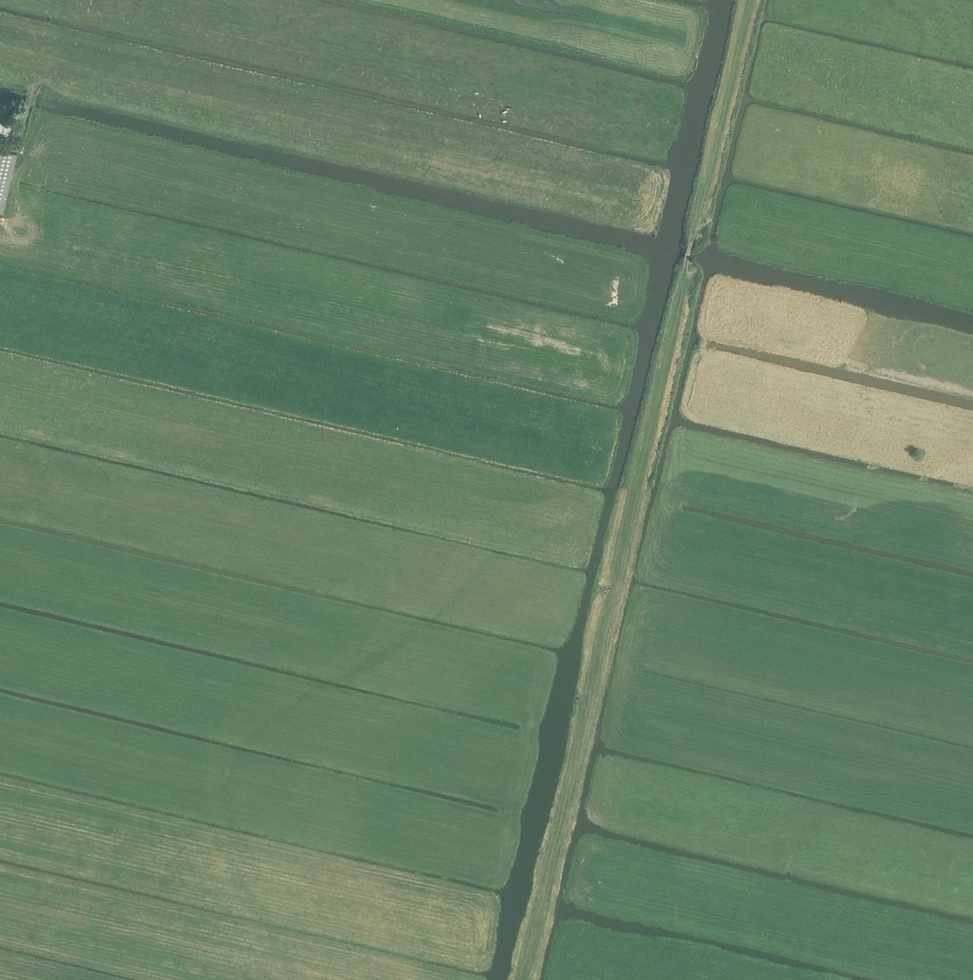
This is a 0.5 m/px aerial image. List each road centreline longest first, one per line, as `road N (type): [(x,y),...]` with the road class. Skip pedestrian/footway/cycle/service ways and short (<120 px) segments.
road 1 (track): [(525,979),(748,0)]

